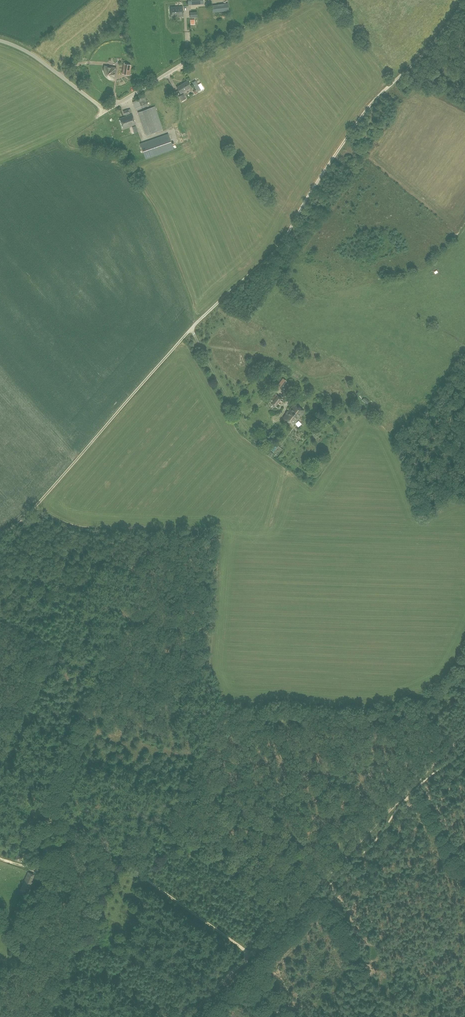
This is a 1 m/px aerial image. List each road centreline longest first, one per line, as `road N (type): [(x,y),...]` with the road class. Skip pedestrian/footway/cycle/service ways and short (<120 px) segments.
road 1 (track): [(198,322),(277,247),(361,114),(463,0)]
road 2 (track): [(193,1016),(464,732)]
road 3 (track): [(0,537),(198,322)]
road 4 (track): [(35,505),(79,525),(225,530)]
road 5 (track): [(192,328),(235,408),(250,411),(274,388)]
road 6 (unclassified): [(106,111),(47,64),(0,41)]

